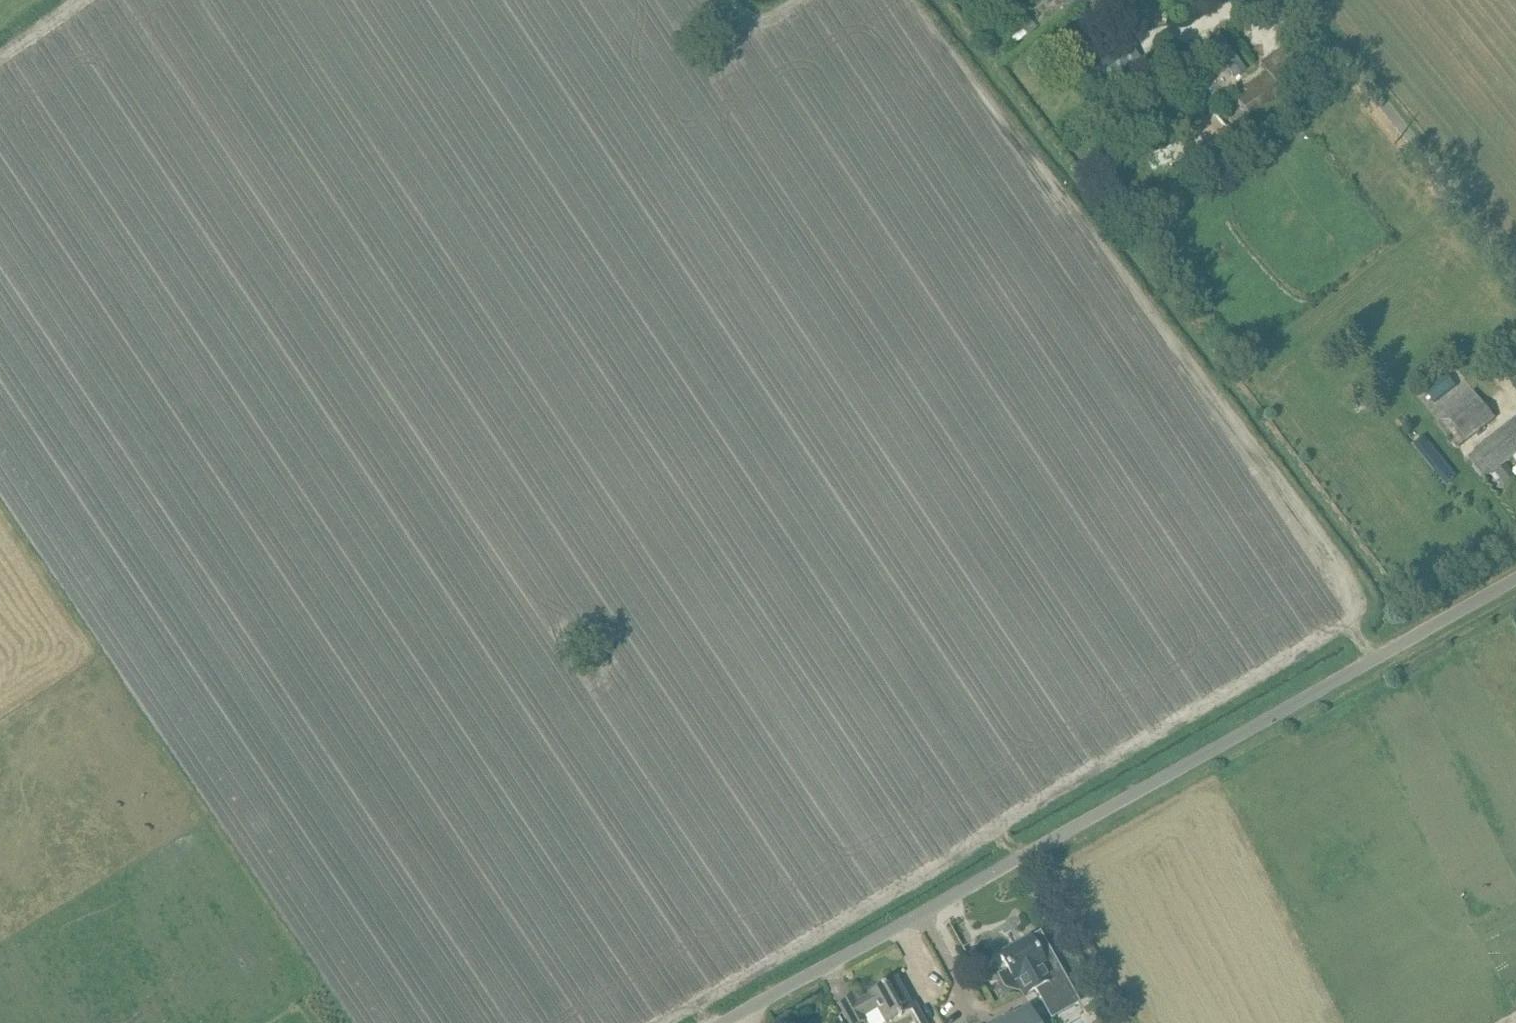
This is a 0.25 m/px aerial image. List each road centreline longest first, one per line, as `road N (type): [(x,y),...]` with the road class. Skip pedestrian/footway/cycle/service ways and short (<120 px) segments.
road 1 (unclassified): [(722,1022),(1515,580)]
road 2 (unclassified): [(1515,268),(1294,0)]

